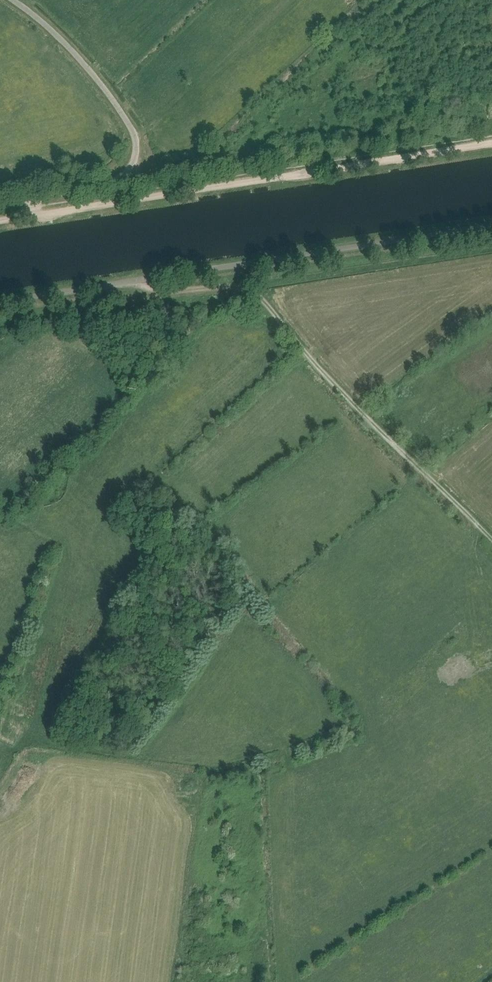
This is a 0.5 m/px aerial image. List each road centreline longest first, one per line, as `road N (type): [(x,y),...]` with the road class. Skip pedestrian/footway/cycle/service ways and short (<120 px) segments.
road 1 (track): [(129,282),(164,292),(242,286),(257,293),(365,416),(491,539)]
road 2 (track): [(491,143),(33,214)]
road 3 (unclassified): [(33,214),(40,199),(122,177),(135,161),(137,141),(74,52),(15,0)]
road 4 (track): [(0,771),(22,744),(148,757)]

